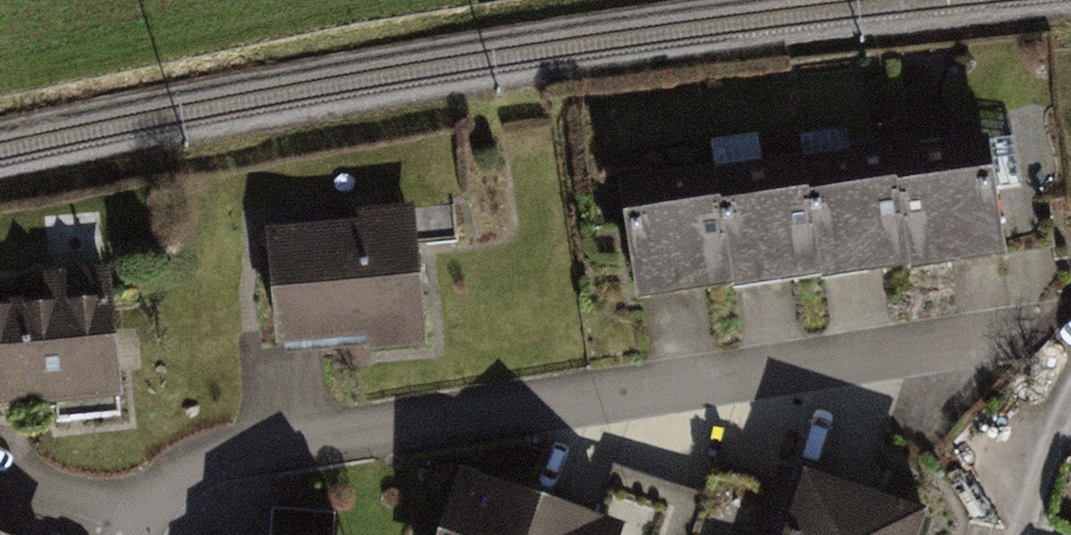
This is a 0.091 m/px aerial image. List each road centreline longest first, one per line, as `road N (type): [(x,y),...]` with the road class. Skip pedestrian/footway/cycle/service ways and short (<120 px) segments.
road 1 (residential): [(134,534),(173,476),(260,450),(1039,340)]
road 2 (residential): [(1070,410),(1027,534)]

